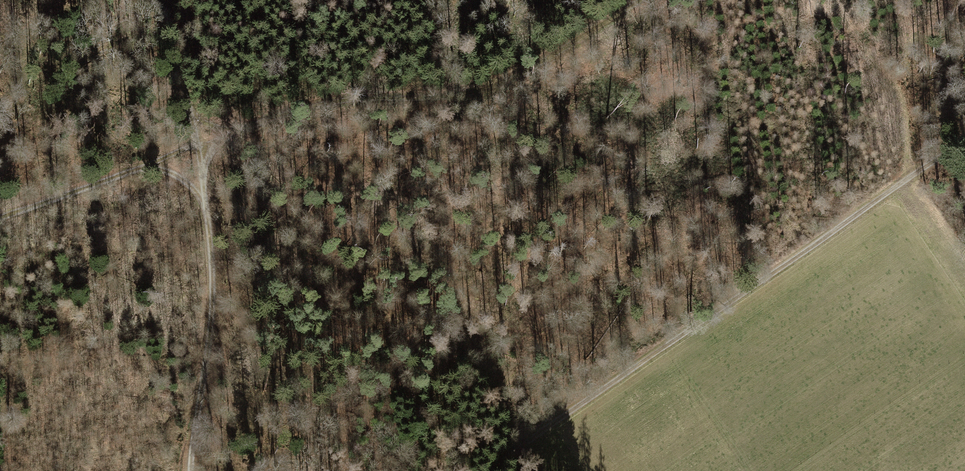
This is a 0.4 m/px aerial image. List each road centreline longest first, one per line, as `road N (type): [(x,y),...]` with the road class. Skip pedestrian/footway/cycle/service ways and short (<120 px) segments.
road 1 (track): [(0,216),(299,109),(491,91),(647,0)]
road 2 (track): [(964,130),(512,451),(498,470)]
road 3 (track): [(192,470),(213,322),(210,244),(159,0)]

